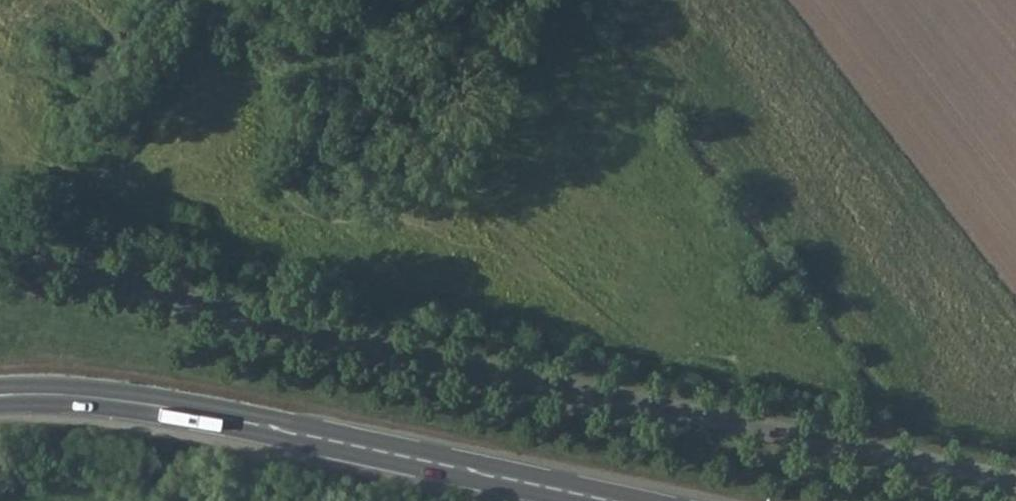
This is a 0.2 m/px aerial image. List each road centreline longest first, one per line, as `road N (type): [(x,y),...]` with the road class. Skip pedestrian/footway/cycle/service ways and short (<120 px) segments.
road 1 (unclassified): [(0,243),(297,332),(1015,482)]
road 2 (secondary): [(611,500),(114,398),(34,394)]

